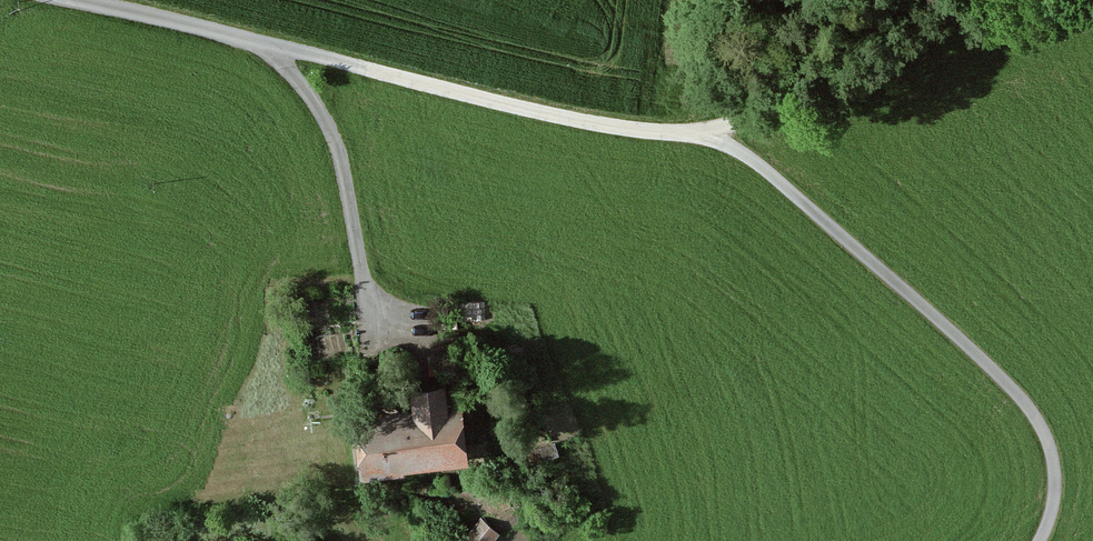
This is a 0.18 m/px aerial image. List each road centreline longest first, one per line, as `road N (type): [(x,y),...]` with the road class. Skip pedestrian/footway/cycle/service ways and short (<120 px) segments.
road 1 (track): [(712,134),(770,172),(945,328),(1041,429),(1055,495),(1043,540)]
road 2 (track): [(366,69),(601,126),(712,134)]
road 3 (unclassified): [(60,0),(366,69)]
road 4 (track): [(712,134),(944,13),(986,0)]
road 5 (track): [(366,296),(336,132),(274,47)]

